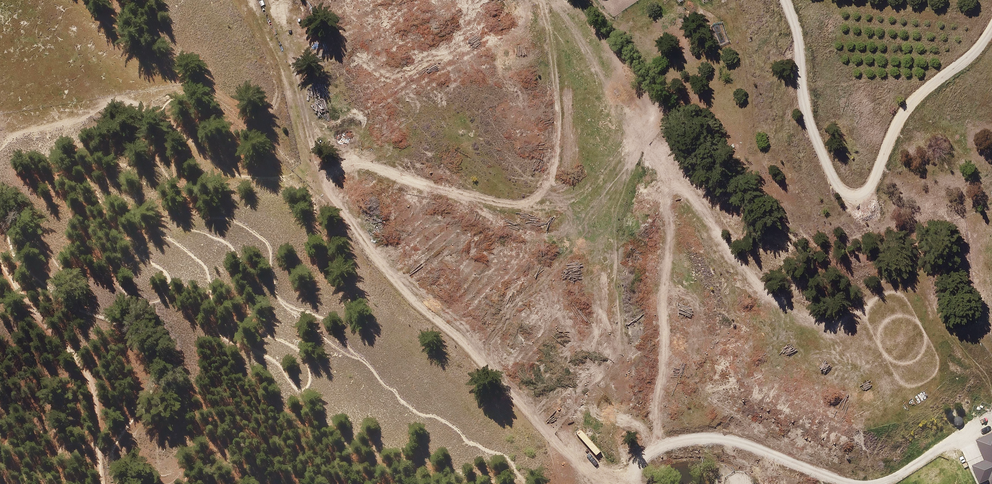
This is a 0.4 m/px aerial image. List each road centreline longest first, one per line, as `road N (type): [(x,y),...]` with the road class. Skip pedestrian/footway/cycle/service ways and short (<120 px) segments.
road 1 (track): [(606,483),(542,431),(331,184),(335,166),(365,159),(456,197),(517,204),(546,188),(556,101),(540,0)]
road 2 (track): [(657,446),(666,209),(664,172),(644,132)]
road 3 (track): [(658,153),(778,300),(826,325),(861,310)]
road 4 (track): [(102,483),(96,401),(86,373),(0,259)]

